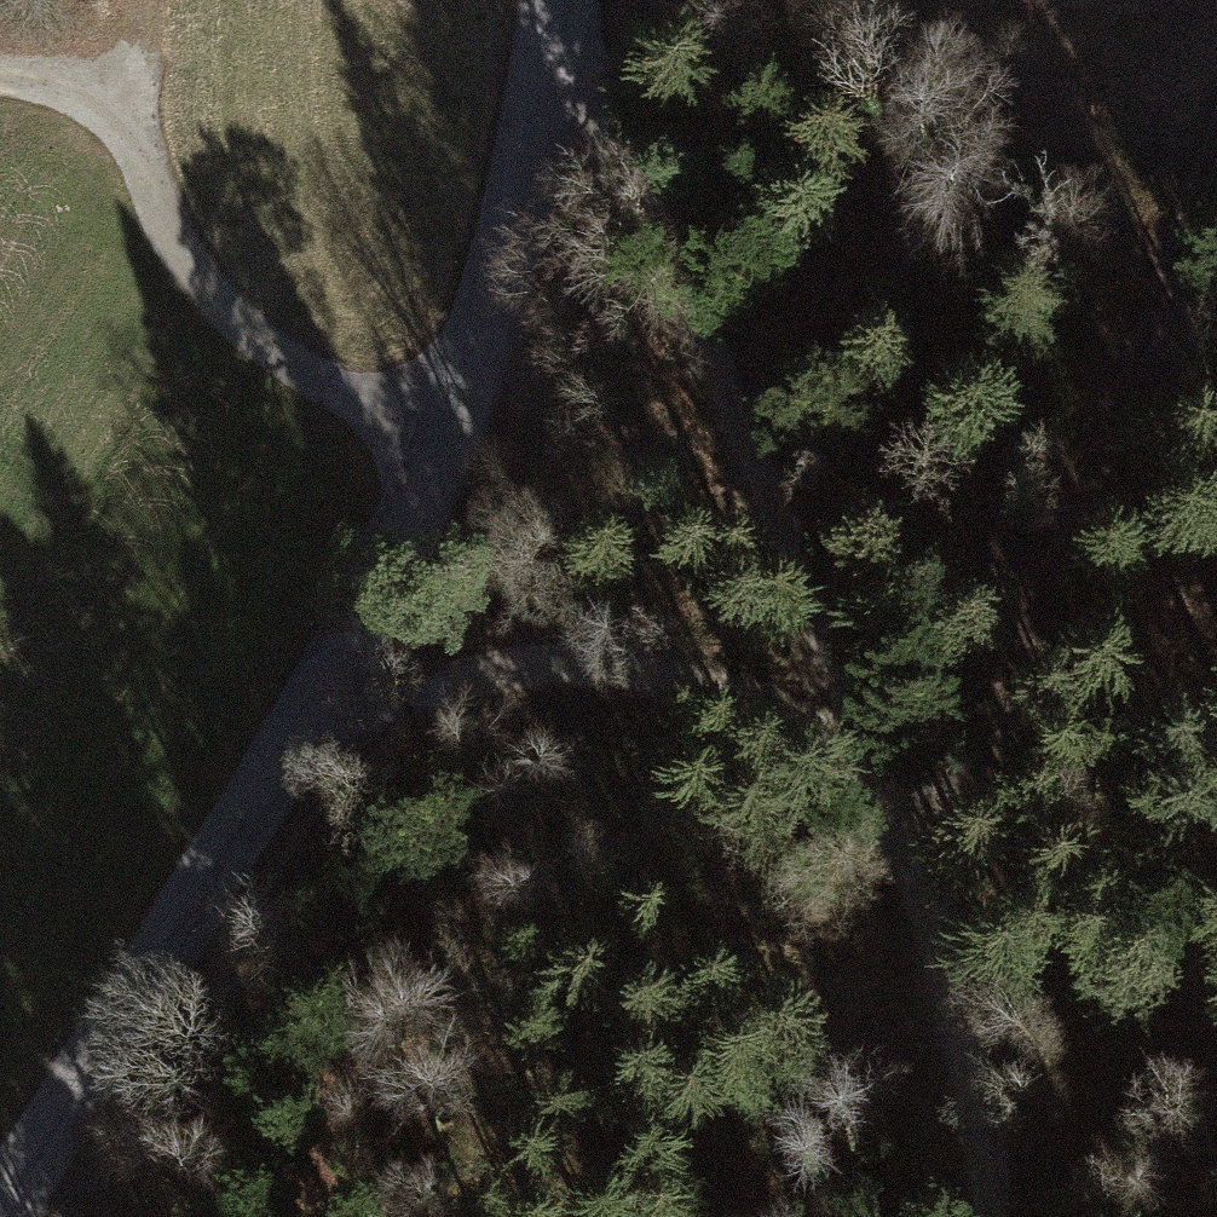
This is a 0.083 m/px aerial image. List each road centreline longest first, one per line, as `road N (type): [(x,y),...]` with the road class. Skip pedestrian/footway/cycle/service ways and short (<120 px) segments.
road 1 (tertiary): [(559,0),(494,303),(315,705),(4,1216)]
road 2 (track): [(932,916),(851,754),(697,281),(555,29)]
road 3 (track): [(1216,155),(932,916)]
road 4 (track): [(429,454),(228,317),(170,237),(134,134),(46,83),(0,82)]
road 5 (track): [(315,705),(499,677),(689,668),(851,754)]
road 6 (track): [(932,916),(837,1108),(746,1216)]
road 7 (track): [(932,916),(998,1155),(994,1216)]
road 8 (track): [(134,134),(149,0)]

